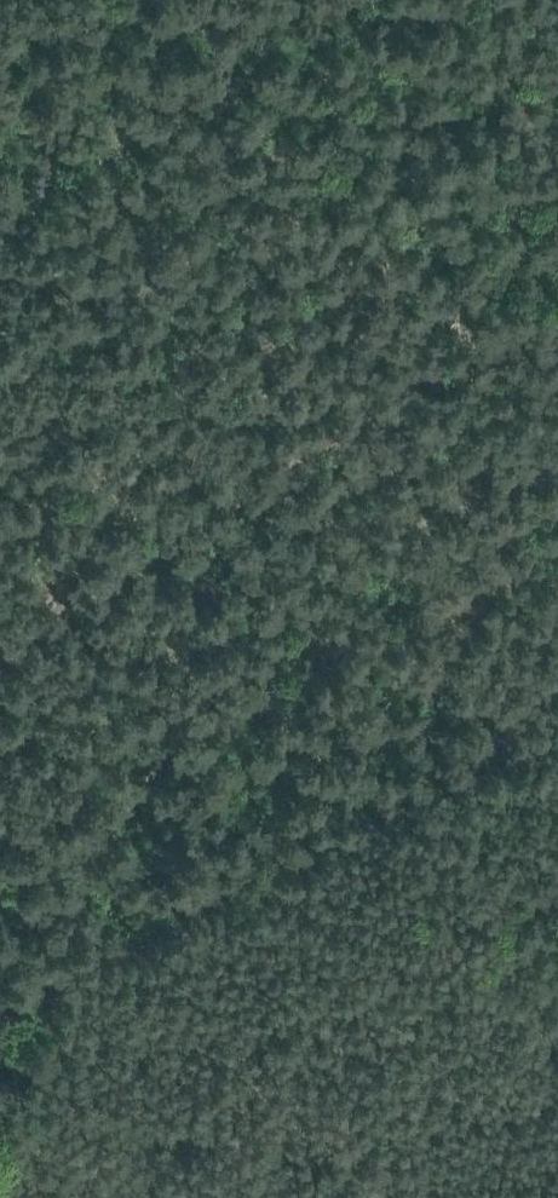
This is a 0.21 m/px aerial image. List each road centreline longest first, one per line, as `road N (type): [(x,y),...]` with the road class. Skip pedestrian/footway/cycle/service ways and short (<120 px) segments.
road 1 (track): [(557,319),(208,505),(0,633)]
road 2 (track): [(557,724),(407,793),(0,1018)]

